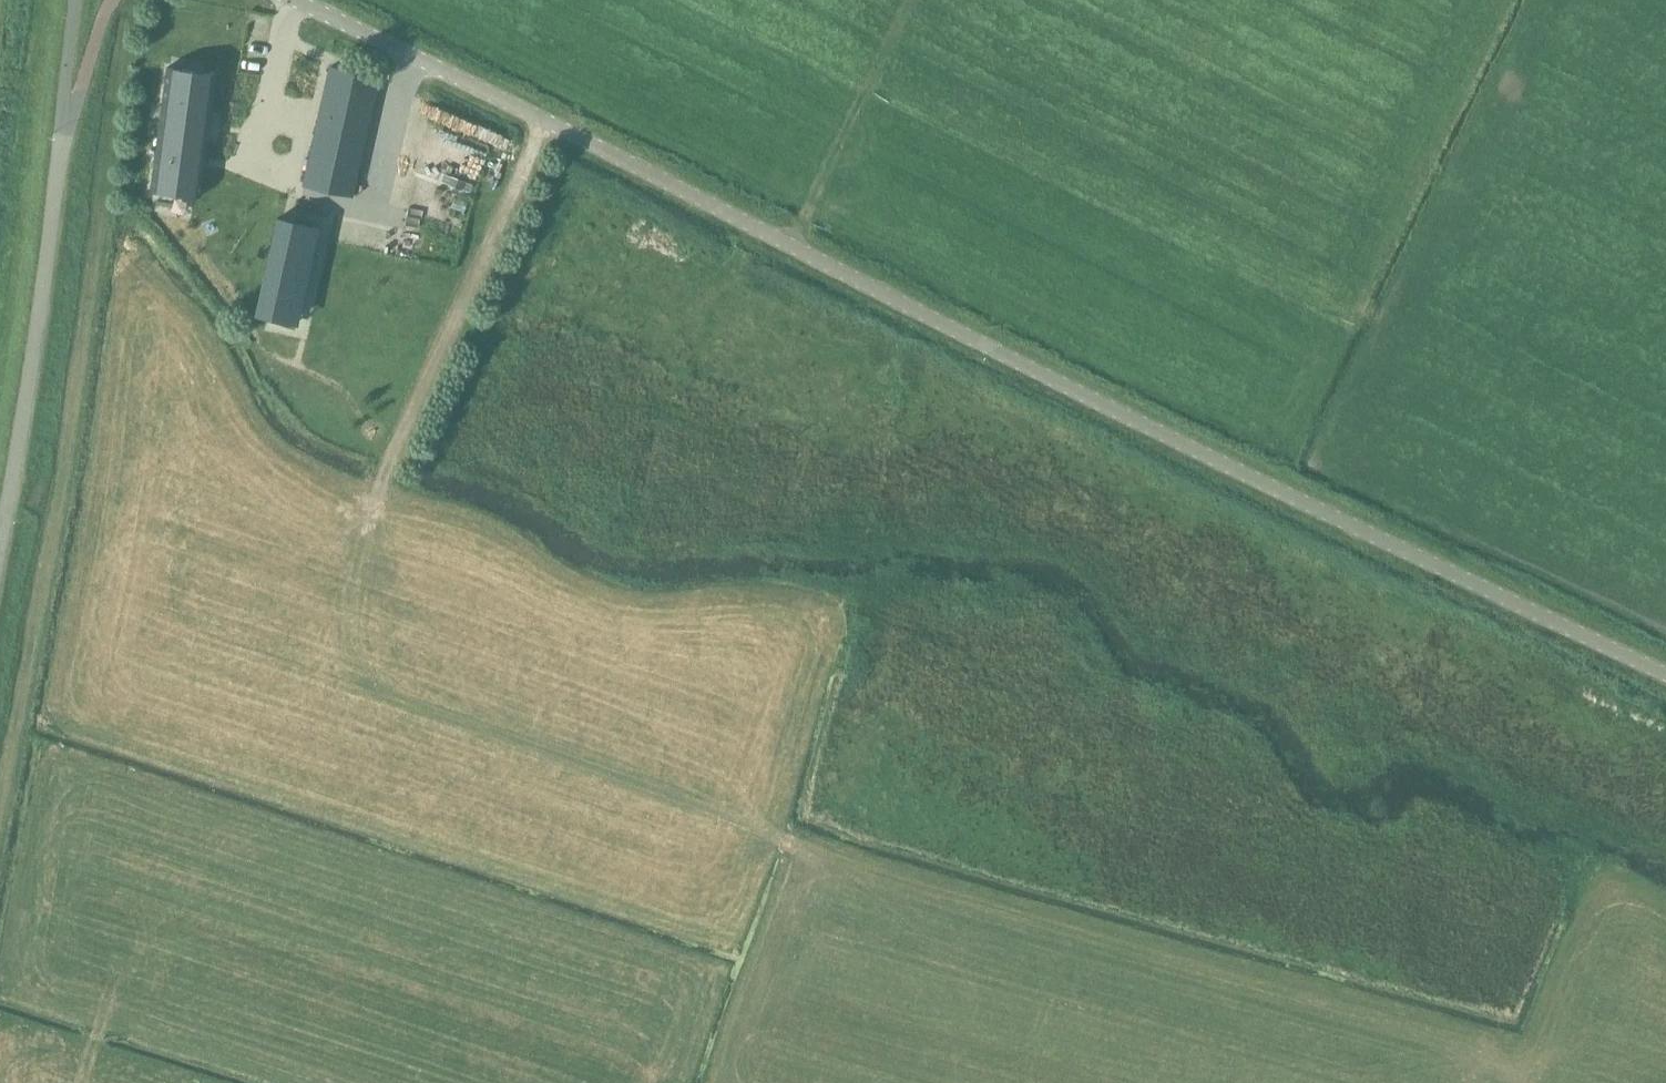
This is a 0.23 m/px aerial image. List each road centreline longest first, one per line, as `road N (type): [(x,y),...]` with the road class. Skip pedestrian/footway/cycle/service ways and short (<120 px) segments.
road 1 (unclassified): [(1665,673),(295,0)]
road 2 (unclassified): [(0,518),(62,119),(112,0)]

